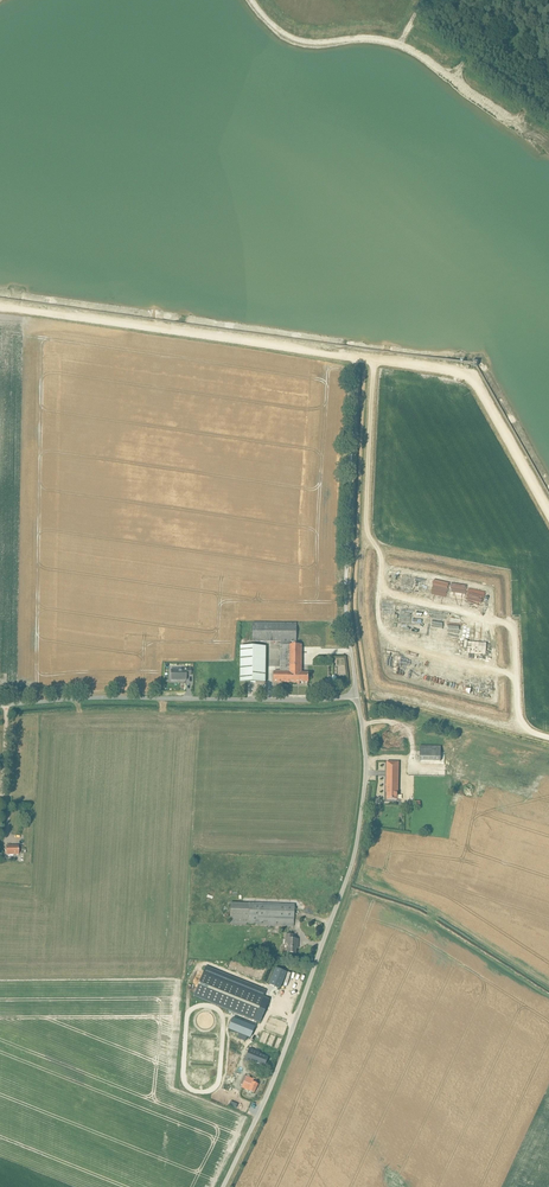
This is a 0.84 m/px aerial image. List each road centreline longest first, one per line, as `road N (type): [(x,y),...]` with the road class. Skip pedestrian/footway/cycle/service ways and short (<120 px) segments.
road 1 (track): [(0,304),(468,373),(548,513)]
road 2 (unclassified): [(224,1186),(266,1097),(354,857),(366,787),(358,695)]
road 3 (track): [(375,360),(367,535),(381,560),(381,596),(511,625),(519,733)]
road 4 (unclassified): [(358,695),(0,706)]
road 5 (unclassified): [(358,695),(346,598),(355,357)]
road 6 (track): [(548,740),(376,692)]
road 7 (track): [(548,82),(457,0)]

